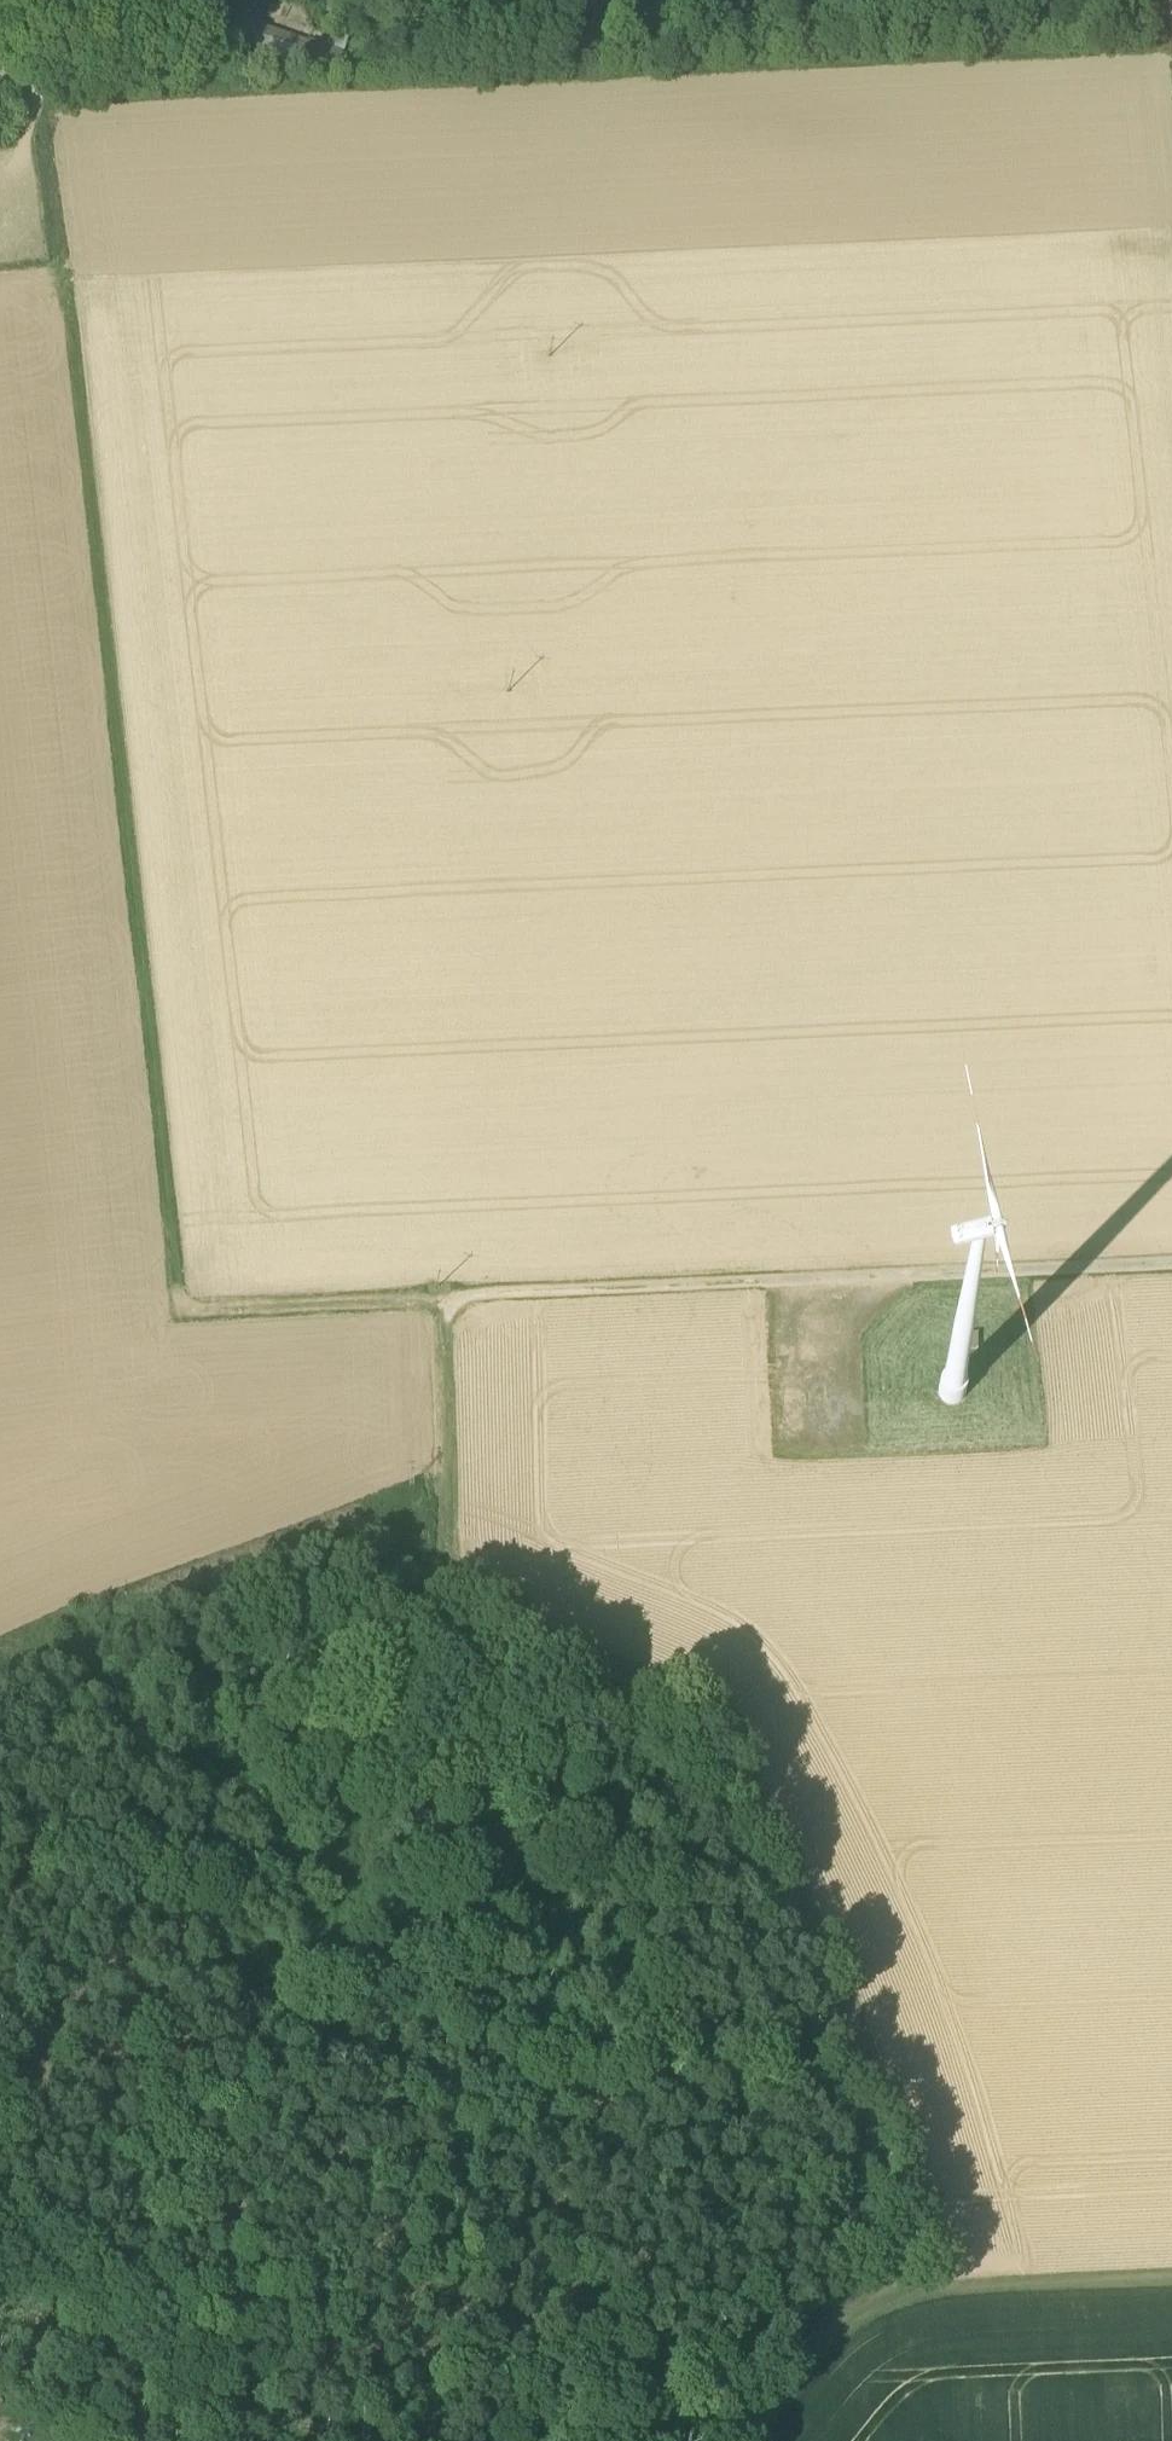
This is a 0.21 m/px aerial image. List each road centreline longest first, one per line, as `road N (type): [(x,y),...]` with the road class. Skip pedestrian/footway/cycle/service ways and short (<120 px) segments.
road 1 (track): [(1171,1263),(445,1297),(454,1607),(699,1693),(787,1856),(867,2035),(936,2296),(840,2325),(751,2440)]

